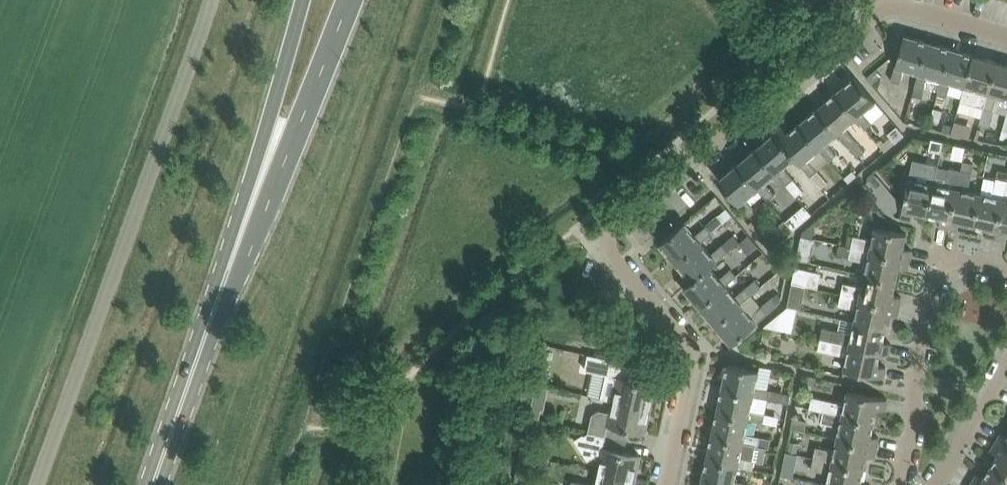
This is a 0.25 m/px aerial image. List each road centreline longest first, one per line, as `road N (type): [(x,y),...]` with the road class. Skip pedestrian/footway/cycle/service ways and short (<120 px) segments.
road 1 (residential): [(835,44),(609,238),(616,260),(693,358),(667,484)]
road 2 (unclassified): [(35,484),(211,0)]
road 3 (secondary): [(197,360),(350,0)]
road 4 (secondary): [(303,0),(197,360)]
road 5 (residential): [(900,484),(938,274),(961,260),(1006,270)]
road 6 (residential): [(937,484),(1006,369)]
road 7 (secondary): [(154,484),(197,360)]

